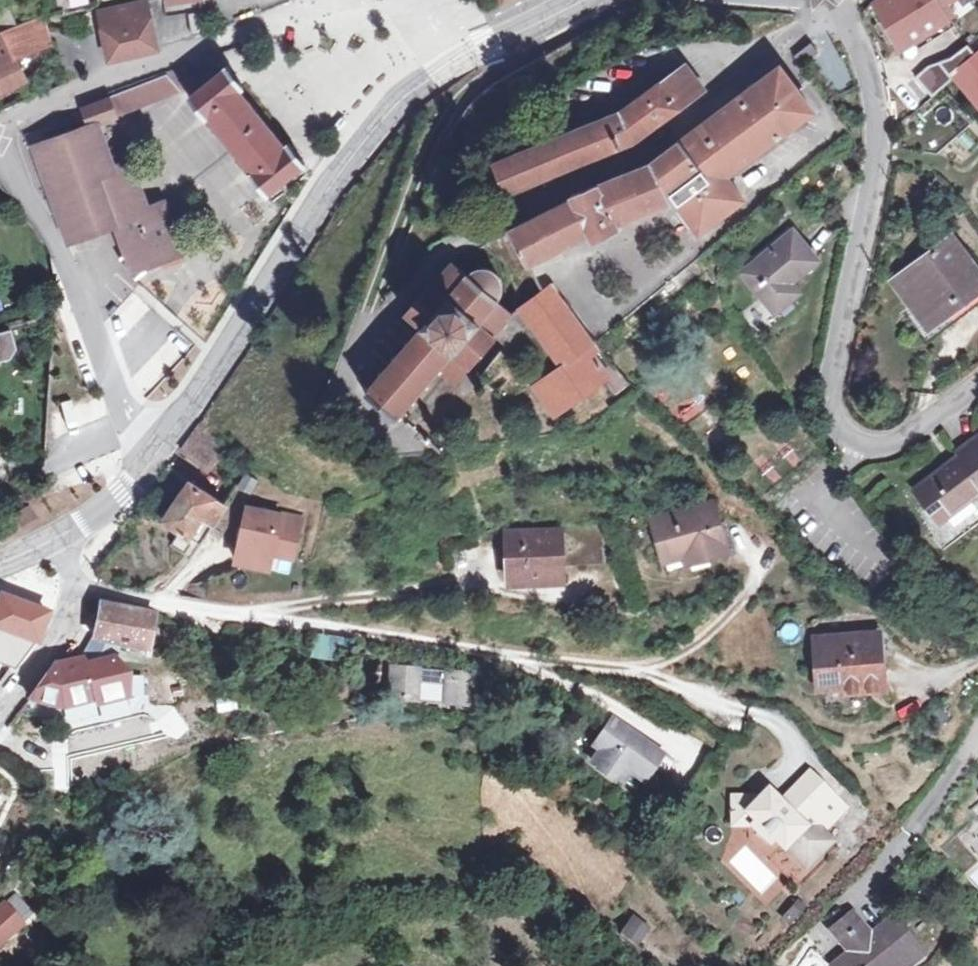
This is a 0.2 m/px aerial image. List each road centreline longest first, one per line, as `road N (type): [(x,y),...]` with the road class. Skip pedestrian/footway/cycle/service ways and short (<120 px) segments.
road 1 (residential): [(842,0),(876,107),(877,141),(825,391),(830,427),(842,445),(879,449),(977,379)]
road 2 (secondary): [(145,465),(225,360),(361,143),(393,104),(450,67)]
road 3 (residential): [(334,0),(0,129)]
road 4 (residential): [(0,157),(50,231),(117,429),(145,465)]
road 5 (residential): [(0,716),(69,622),(60,538)]
road 6 (secondary): [(450,67),(583,0)]

